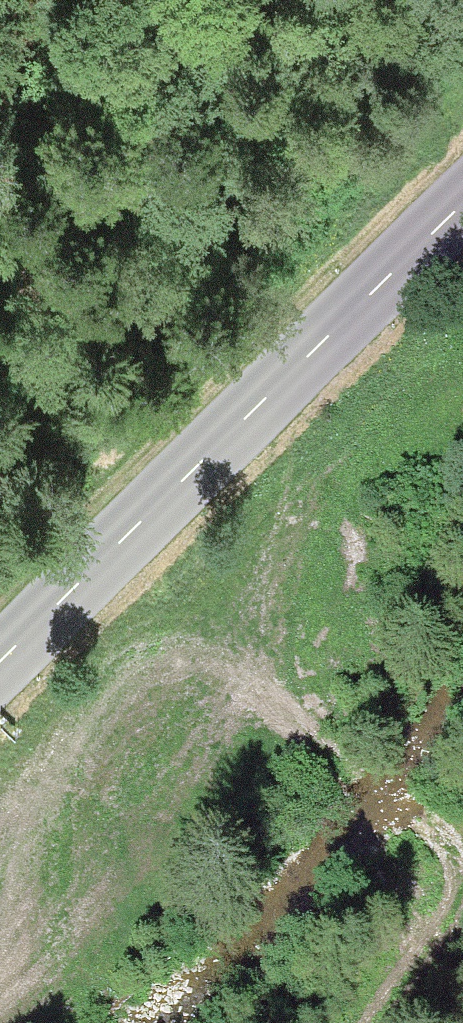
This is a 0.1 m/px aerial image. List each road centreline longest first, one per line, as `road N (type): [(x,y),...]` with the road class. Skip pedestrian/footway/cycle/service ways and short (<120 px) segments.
road 1 (track): [(372,1022),(450,900),(447,839),(353,770),(260,673),(287,521),(297,374)]
road 2 (secondary): [(462,215),(0,667)]

